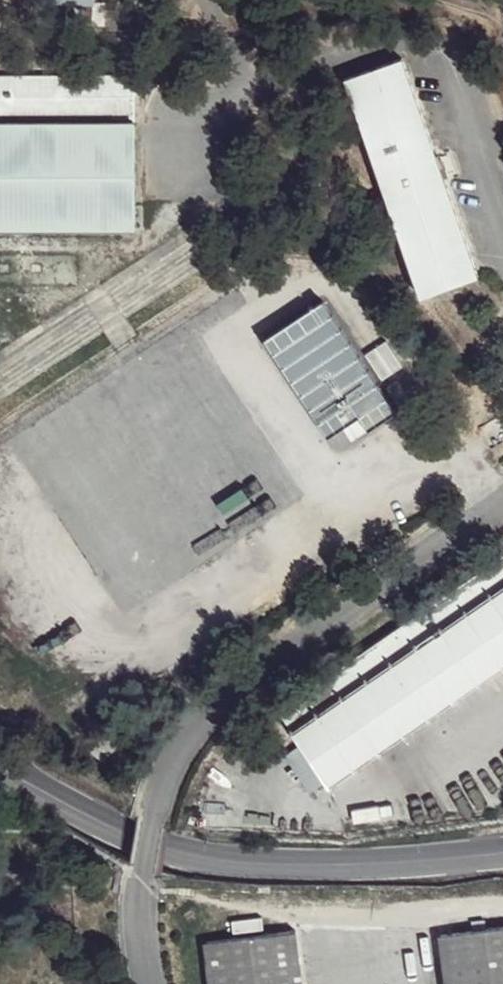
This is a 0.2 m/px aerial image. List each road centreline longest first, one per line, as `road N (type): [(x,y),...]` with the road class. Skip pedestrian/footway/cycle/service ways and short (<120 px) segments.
road 1 (tertiary): [(0,767),(176,852),(365,865),(502,856)]

